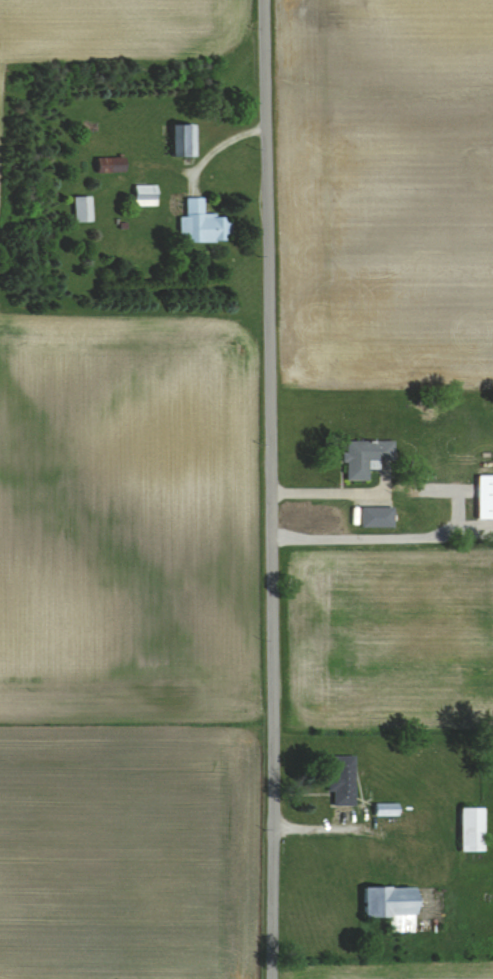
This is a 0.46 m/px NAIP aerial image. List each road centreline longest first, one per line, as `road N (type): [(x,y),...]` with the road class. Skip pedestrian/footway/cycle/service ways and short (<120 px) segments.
road 1 (residential): [(263,0),(272,978)]

